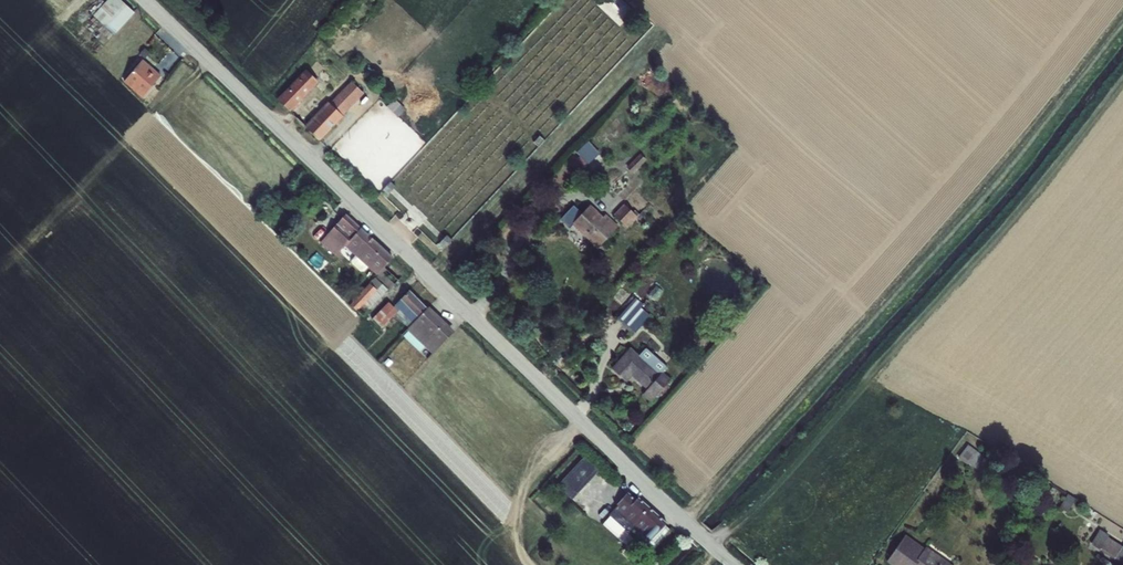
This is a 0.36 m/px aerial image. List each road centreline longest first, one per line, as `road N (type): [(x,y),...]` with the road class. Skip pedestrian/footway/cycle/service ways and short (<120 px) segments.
road 1 (tertiary): [(136,0),(731,564)]

